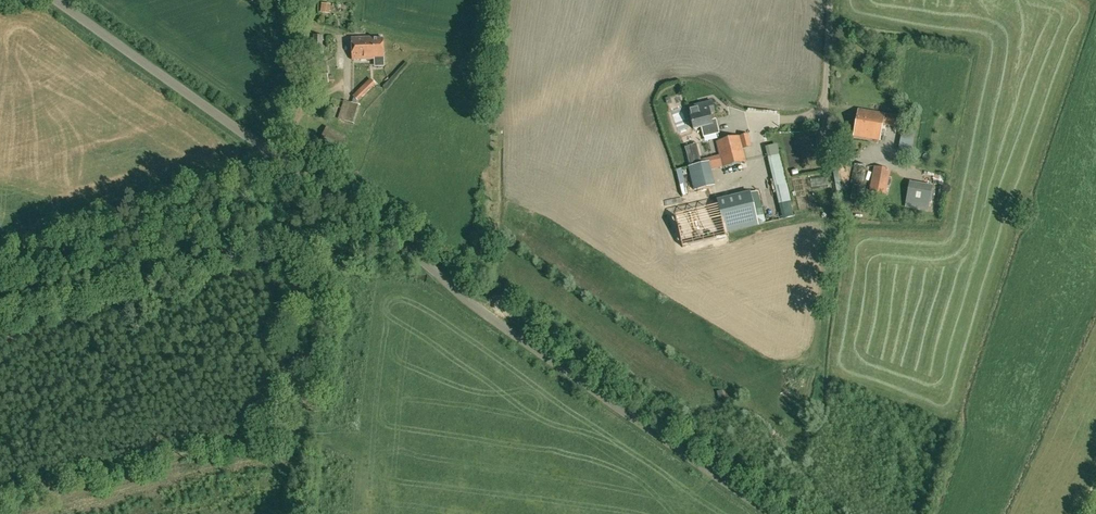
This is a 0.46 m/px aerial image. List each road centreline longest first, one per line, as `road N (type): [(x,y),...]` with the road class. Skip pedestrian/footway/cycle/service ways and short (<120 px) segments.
road 1 (unclassified): [(768,513),(53,0)]

